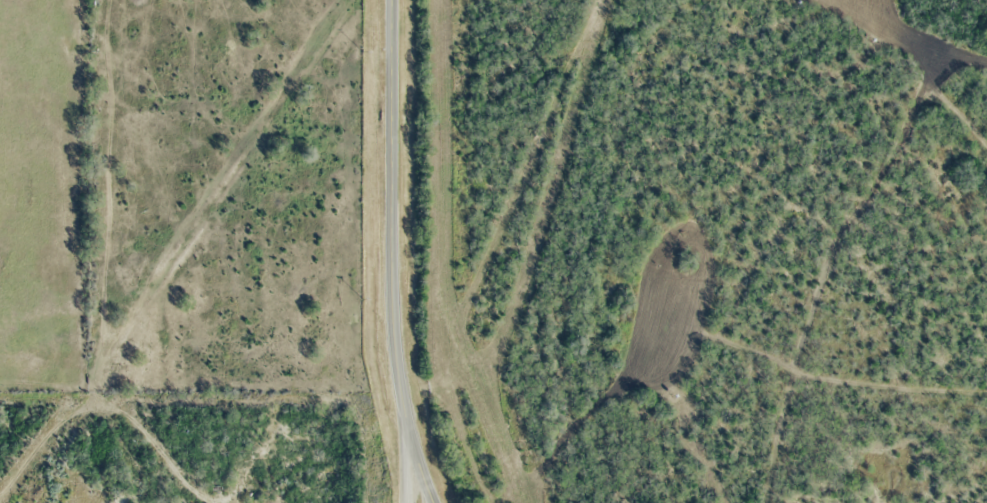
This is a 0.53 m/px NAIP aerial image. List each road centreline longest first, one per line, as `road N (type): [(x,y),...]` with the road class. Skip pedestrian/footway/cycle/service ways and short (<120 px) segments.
road 1 (secondary): [(390,0),(395,353),(406,432),(434,502)]

